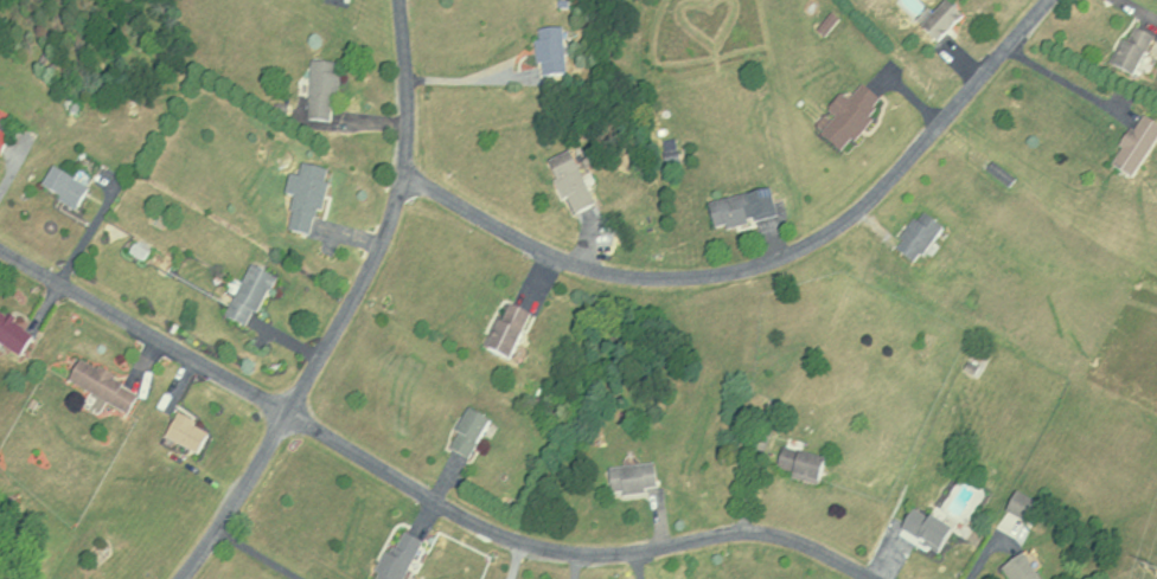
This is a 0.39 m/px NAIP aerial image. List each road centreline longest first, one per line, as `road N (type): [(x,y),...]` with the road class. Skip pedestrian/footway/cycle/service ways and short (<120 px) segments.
road 1 (residential): [(0,237),(292,416),(520,542),(596,554),(778,536),(806,542),(872,578)]
road 2 (residential): [(411,179),(561,259),(633,277),(689,276),(776,258),(874,199),(1052,0)]
road 3 (residential): [(178,578),(292,416),(411,179),(401,0)]

